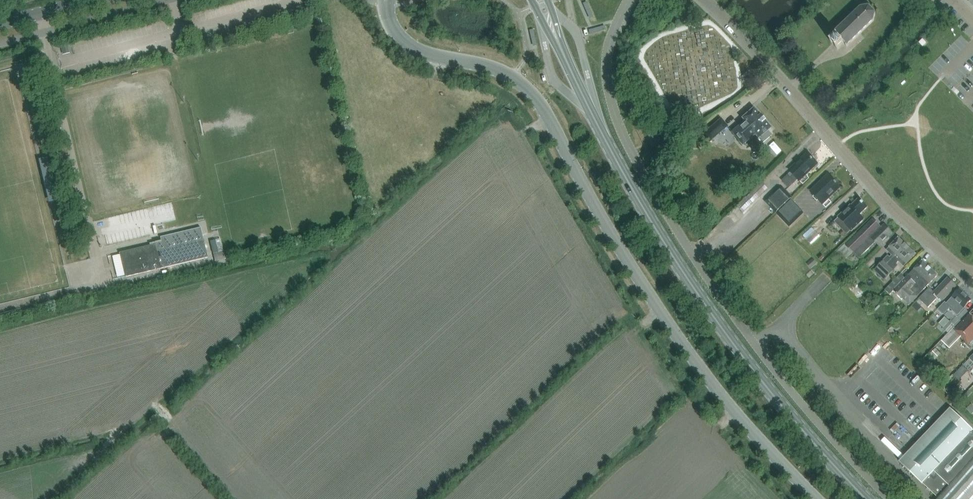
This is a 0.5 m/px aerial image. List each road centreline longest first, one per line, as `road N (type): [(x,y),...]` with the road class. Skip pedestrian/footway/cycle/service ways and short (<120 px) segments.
road 1 (unclassified): [(813,498),(731,417),(607,235),(533,95),(488,67),(421,53),(390,24),(388,0)]
road 2 (unclassified): [(888,498),(732,314),(619,127),(606,73),(630,0)]
road 3 (primary): [(868,498),(722,332),(618,169),(557,40)]
road 4 (residential): [(972,275),(892,208),(707,0)]
road 5 (unclassified): [(0,42),(158,0)]

